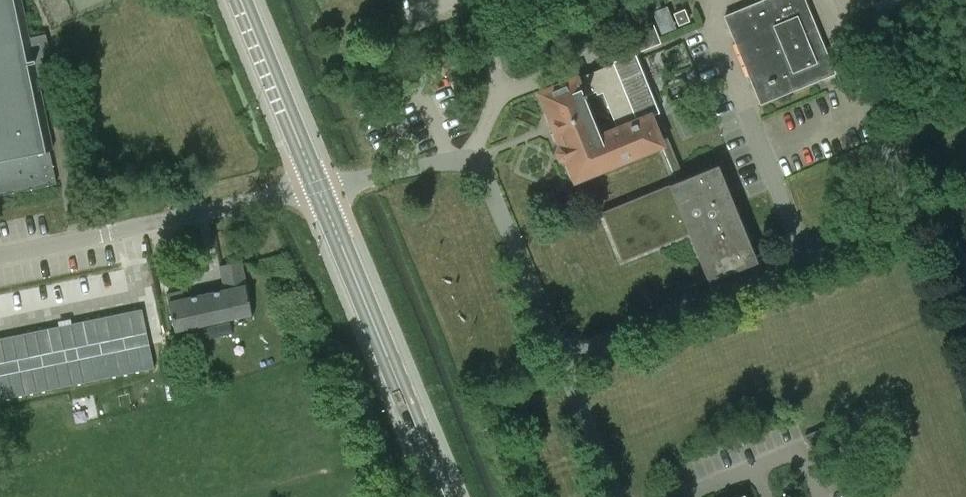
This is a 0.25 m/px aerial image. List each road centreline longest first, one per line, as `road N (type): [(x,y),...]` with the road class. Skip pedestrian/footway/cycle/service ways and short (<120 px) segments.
road 1 (secondary): [(446,496),(319,189)]
road 2 (secondary): [(319,189),(242,0)]

